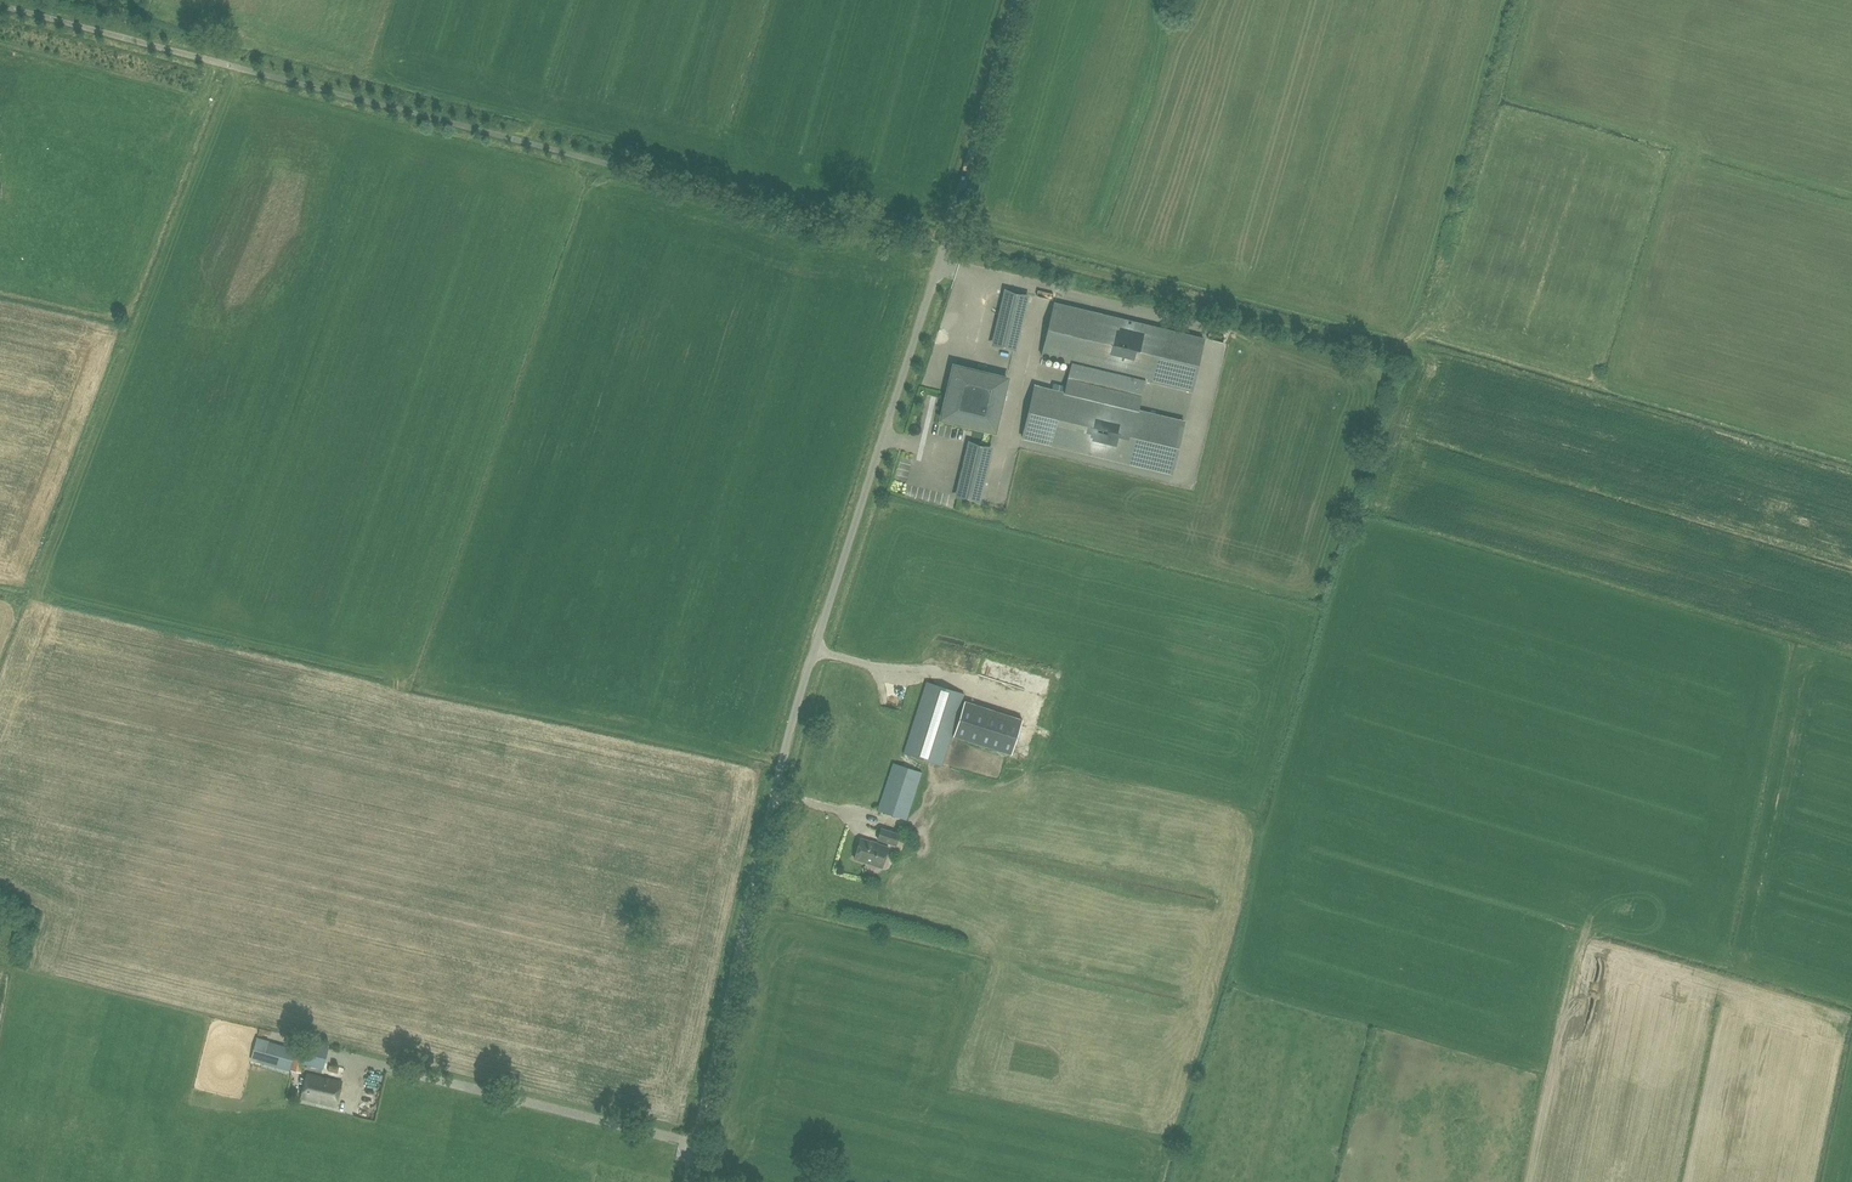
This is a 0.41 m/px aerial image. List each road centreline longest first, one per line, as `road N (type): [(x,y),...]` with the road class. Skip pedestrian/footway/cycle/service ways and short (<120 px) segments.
road 1 (unclassified): [(684,1181),(789,727),(1013,0)]
road 2 (unclassified): [(611,167),(0,5)]
road 3 (track): [(944,243),(1023,255),(1423,358)]

